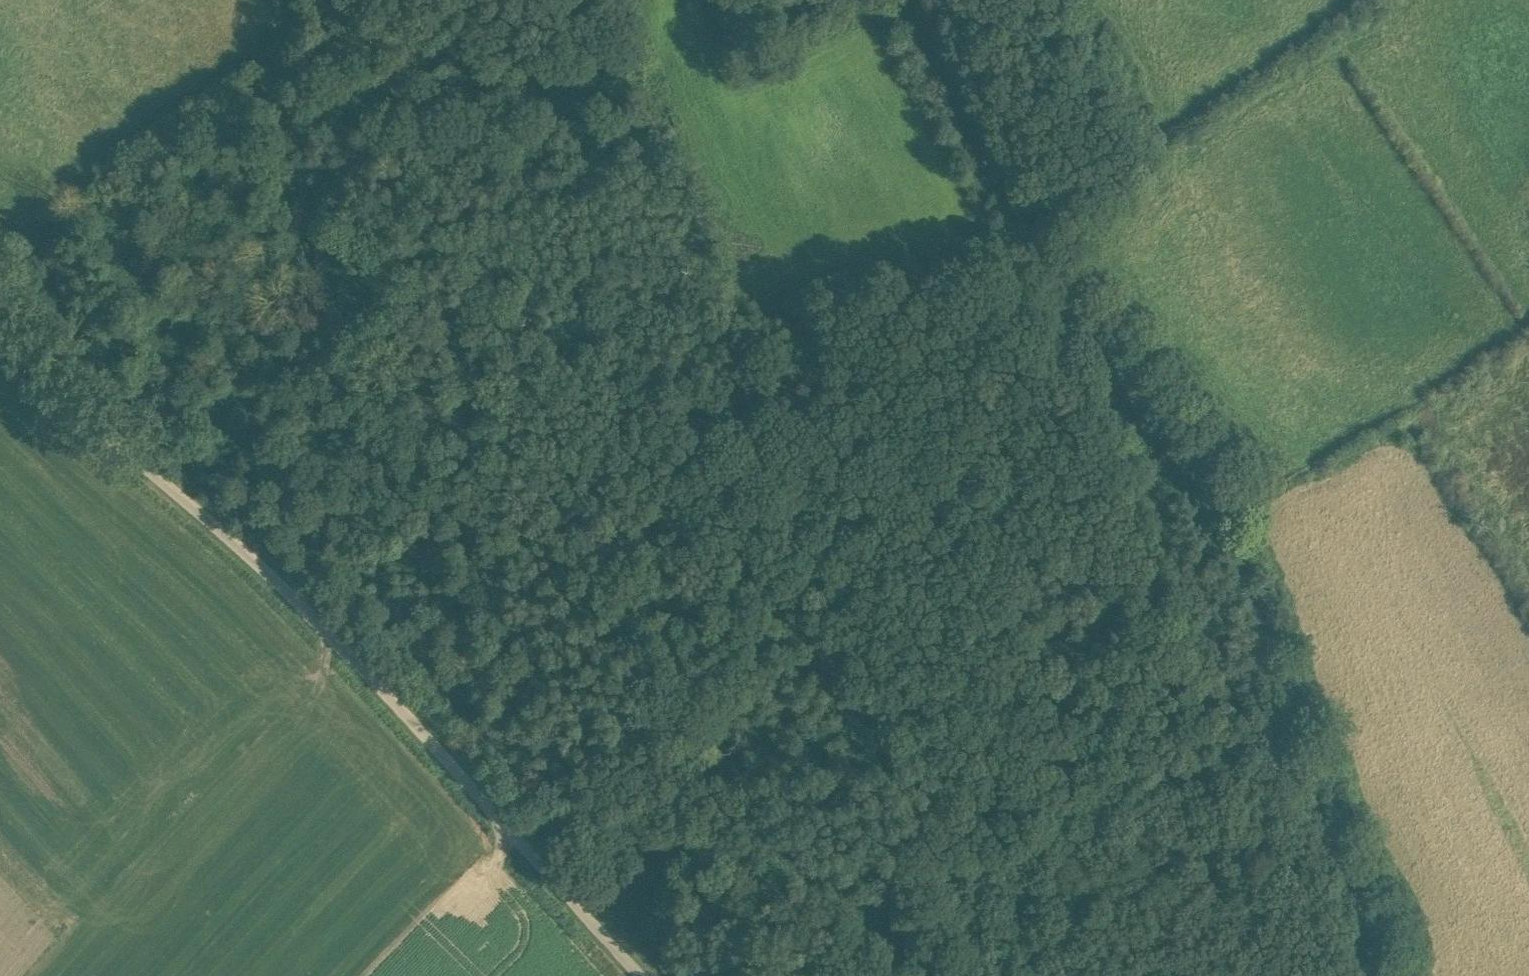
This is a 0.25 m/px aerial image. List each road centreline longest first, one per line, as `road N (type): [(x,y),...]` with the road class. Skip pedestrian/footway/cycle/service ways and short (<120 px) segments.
road 1 (track): [(1374,975),(1233,549),(1175,447),(1114,363),(921,0)]
road 2 (track): [(642,975),(271,575),(54,385),(0,326)]

